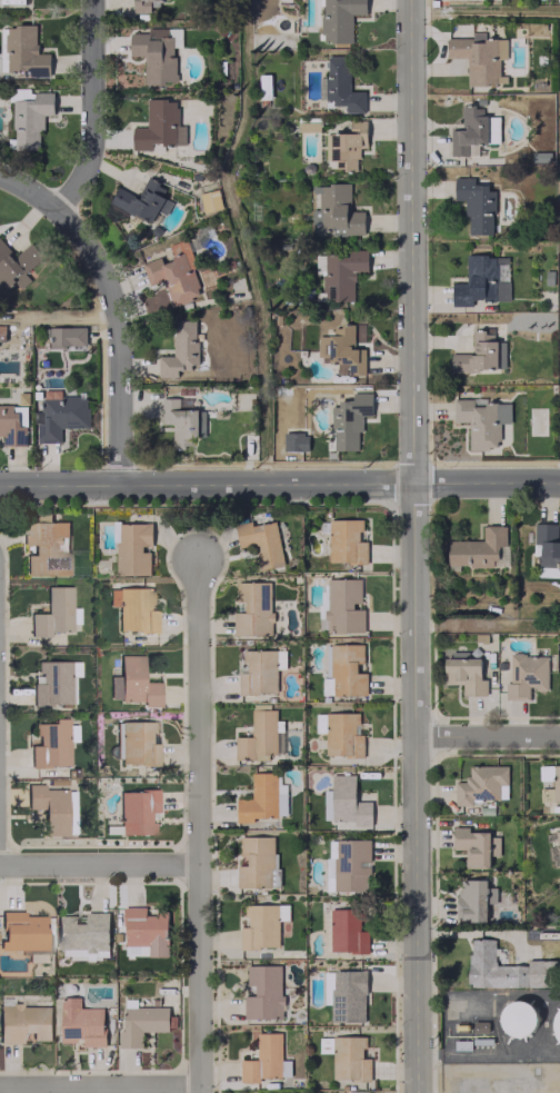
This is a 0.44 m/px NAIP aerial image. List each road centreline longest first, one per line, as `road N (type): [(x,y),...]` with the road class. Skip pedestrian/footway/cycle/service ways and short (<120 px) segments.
road 1 (tertiary): [(410,481),(416,1092)]
road 2 (secondary): [(0,485),(559,483)]
road 3 (residential): [(193,557),(199,1092)]
road 4 (tertiary): [(408,0),(410,481)]
road 5 (residential): [(118,484),(116,297),(93,245),(53,209)]
road 6 (residential): [(53,209),(81,172),(89,146),(89,0)]
road 7 (residential): [(199,1085),(0,1087)]
road 8 (residential): [(0,864),(197,864)]
road 9 (residential): [(413,736),(559,737)]

